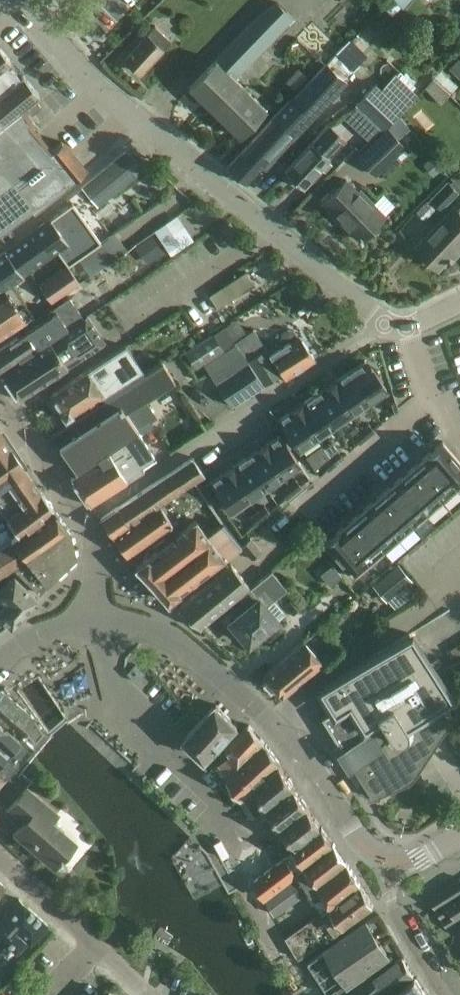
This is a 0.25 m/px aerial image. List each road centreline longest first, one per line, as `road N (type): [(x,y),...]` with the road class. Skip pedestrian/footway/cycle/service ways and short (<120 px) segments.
road 1 (residential): [(385,324),(100,89),(18,0)]
road 2 (residential): [(313,994),(240,876),(210,796),(113,684),(100,621)]
road 3 (tertiary): [(389,864),(366,850),(290,742),(186,646),(140,624),(100,621)]
road 4 (residential): [(101,509),(385,324)]
road 5 (residential): [(406,328),(429,400),(311,502)]
road 6 (residential): [(389,864),(389,903),(442,994)]
road 7 (residential): [(95,947),(0,861)]

